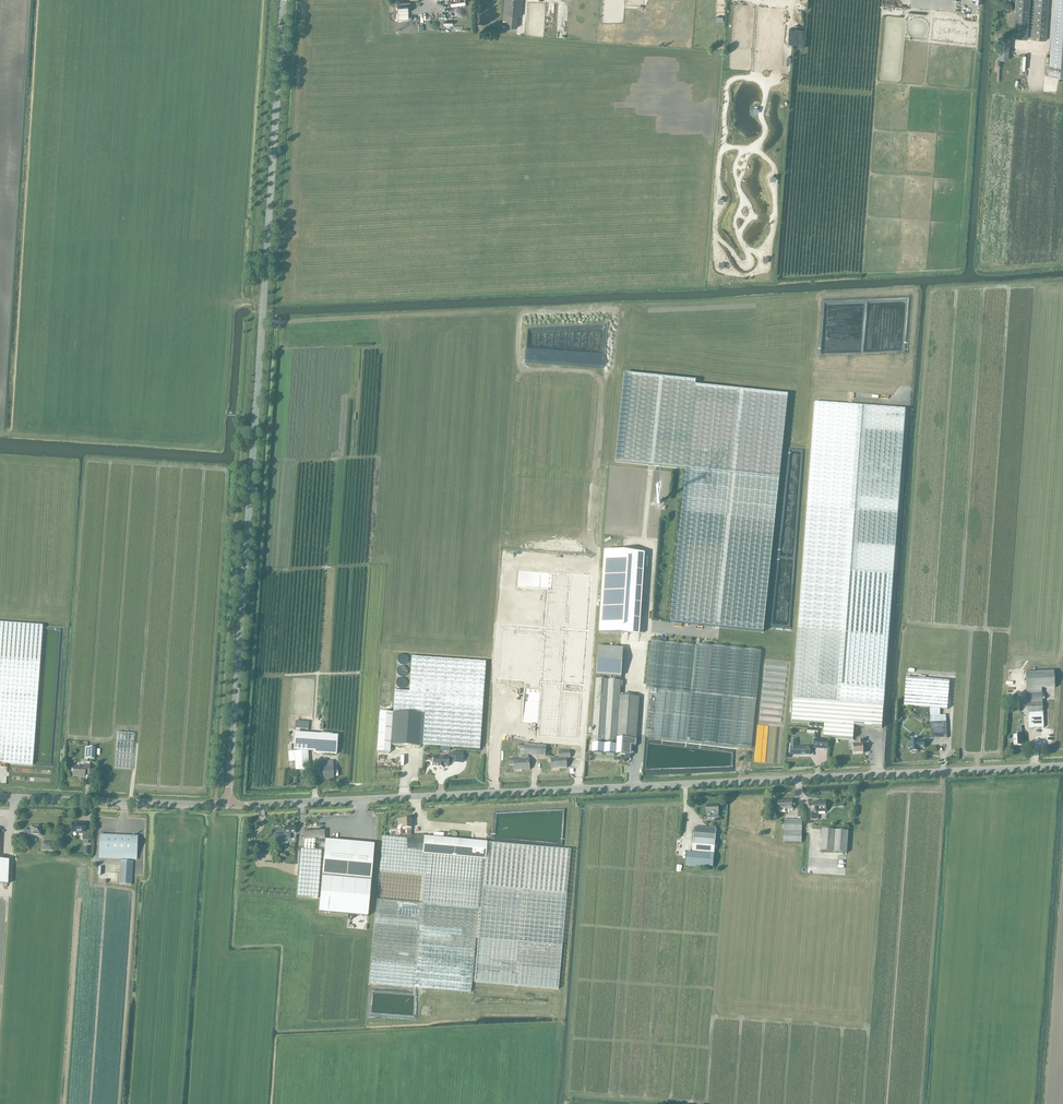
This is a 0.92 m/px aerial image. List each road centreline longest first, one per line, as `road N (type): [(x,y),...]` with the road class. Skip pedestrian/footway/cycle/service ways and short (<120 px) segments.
road 1 (tertiary): [(1062,766),(228,804)]
road 2 (tertiary): [(228,804),(284,0)]
road 3 (tertiary): [(0,797),(228,804)]

